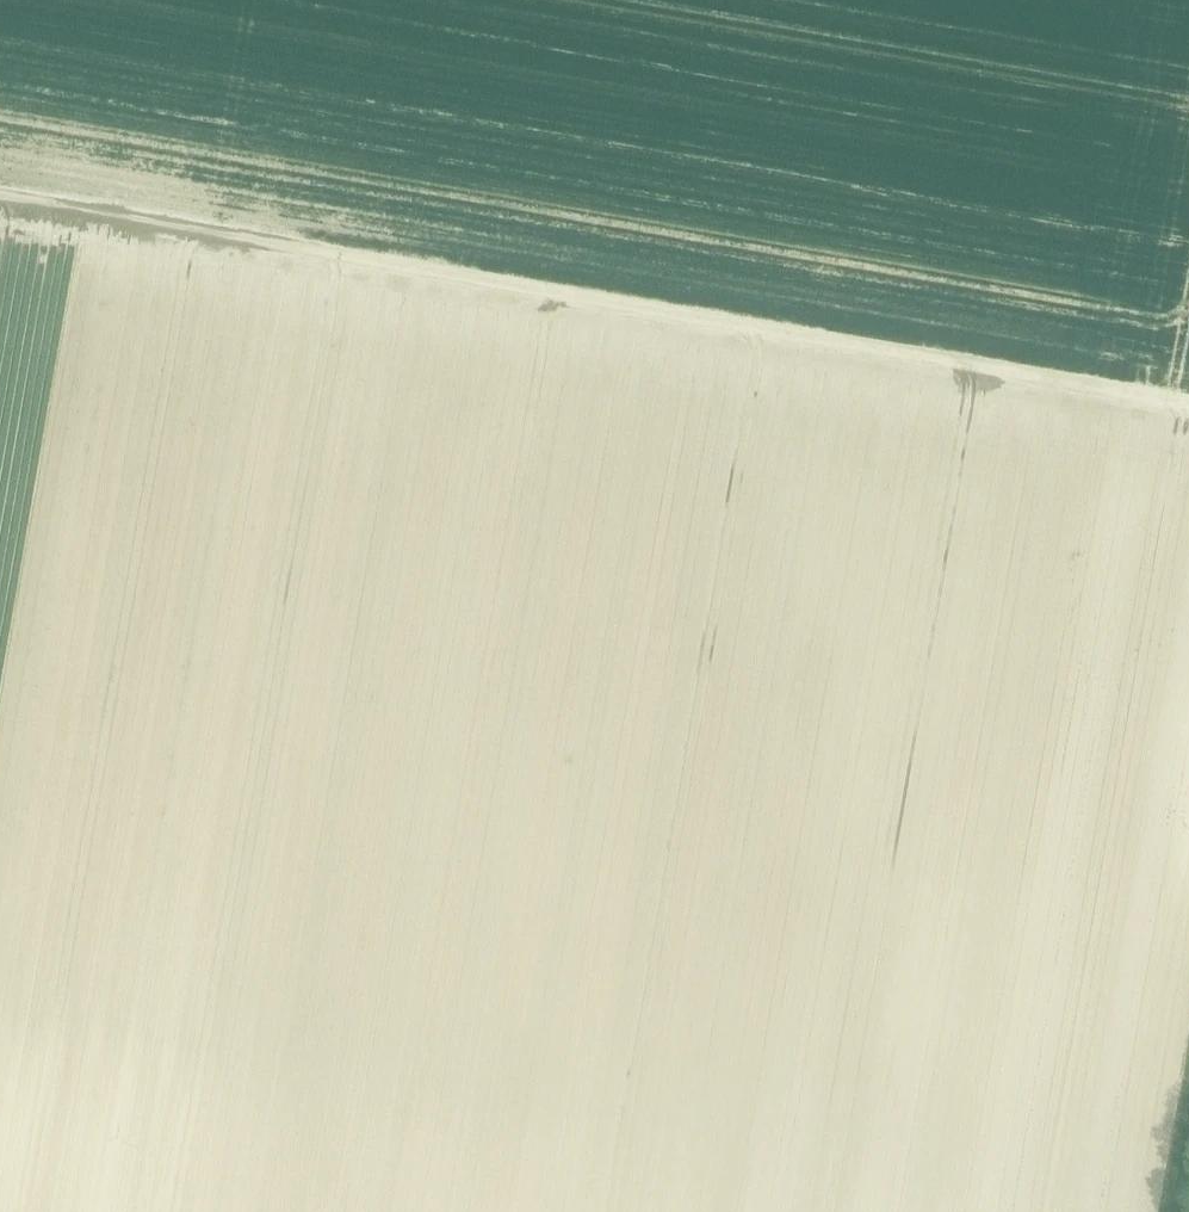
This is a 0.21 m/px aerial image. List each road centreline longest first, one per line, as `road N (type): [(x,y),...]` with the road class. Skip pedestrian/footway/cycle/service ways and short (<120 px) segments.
road 1 (track): [(1188,405),(0,198)]

